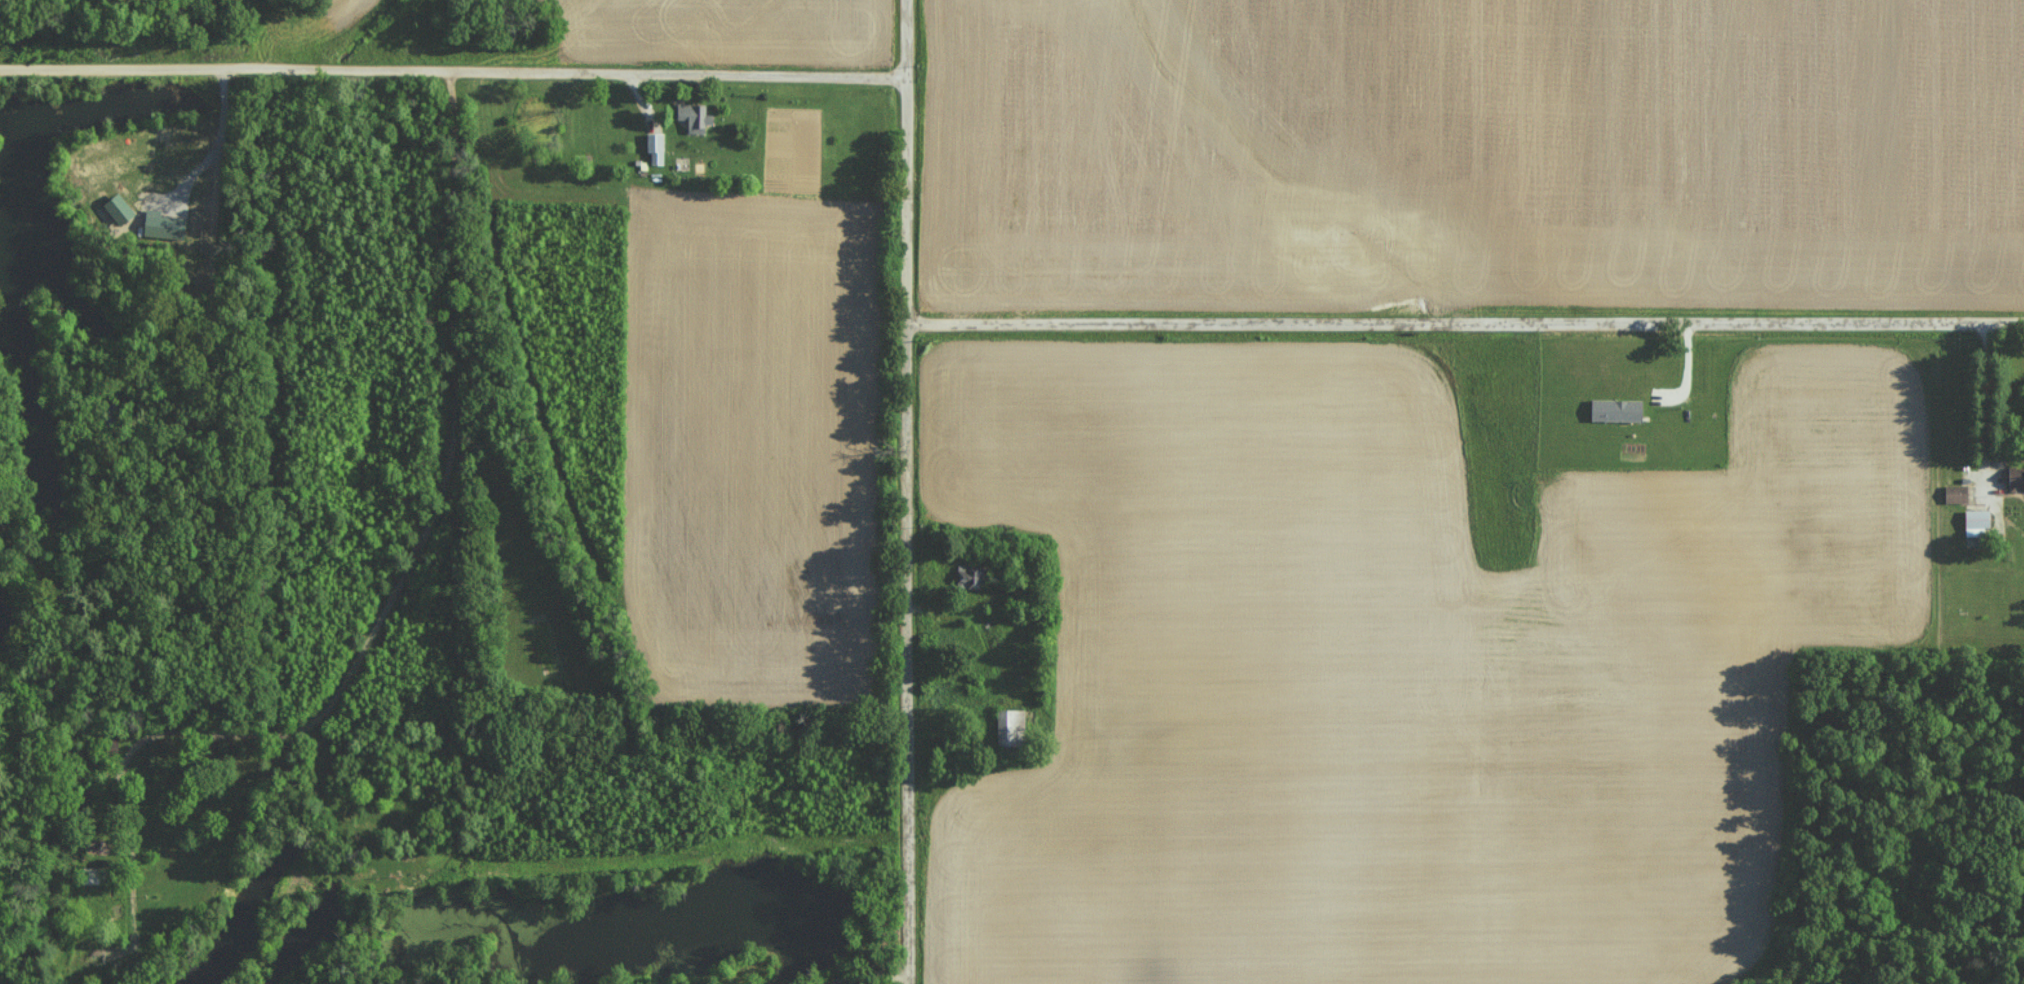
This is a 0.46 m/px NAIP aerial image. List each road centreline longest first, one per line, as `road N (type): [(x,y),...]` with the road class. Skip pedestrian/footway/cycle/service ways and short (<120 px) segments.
road 1 (residential): [(2023,322),(905,331)]
road 2 (residential): [(902,983),(903,0)]
road 3 (residential): [(902,88),(0,76)]

